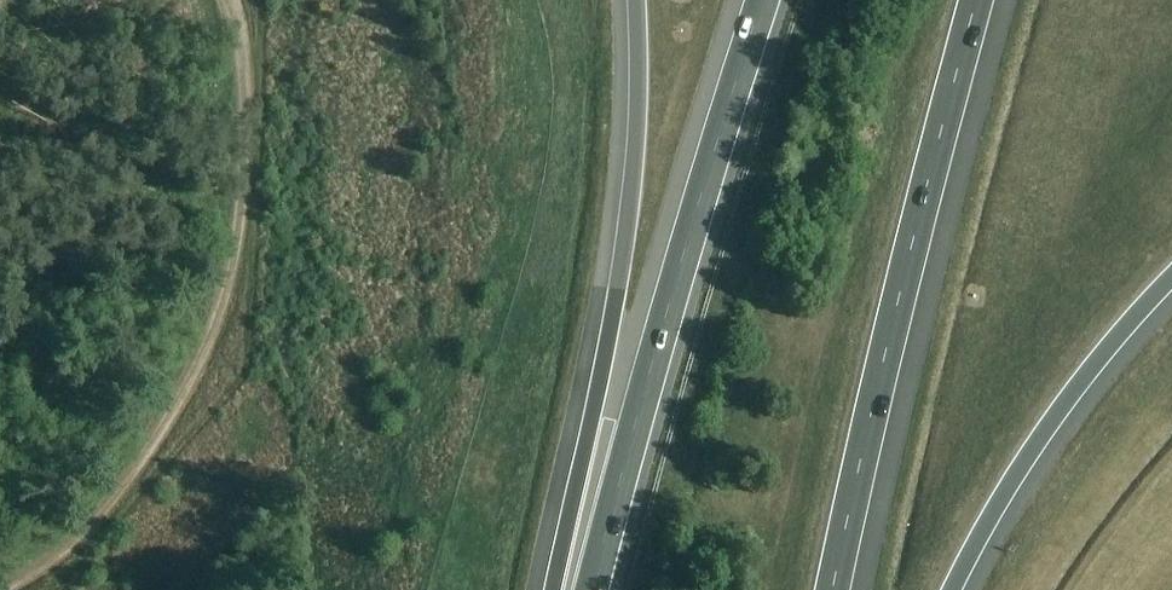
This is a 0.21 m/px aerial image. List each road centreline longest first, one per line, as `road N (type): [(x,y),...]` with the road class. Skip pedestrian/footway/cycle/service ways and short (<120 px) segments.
road 1 (track): [(3,589),(46,564),(125,484),(211,333),(238,201),(240,61),(231,0)]
road 2 (motorway): [(763,0),(590,589)]
road 3 (motorway): [(832,589),(977,0)]
road 4 (motorway): [(636,0),(635,149),(620,271),(553,589)]
road 5 (motorway): [(951,589),(1053,415),(1171,280)]

